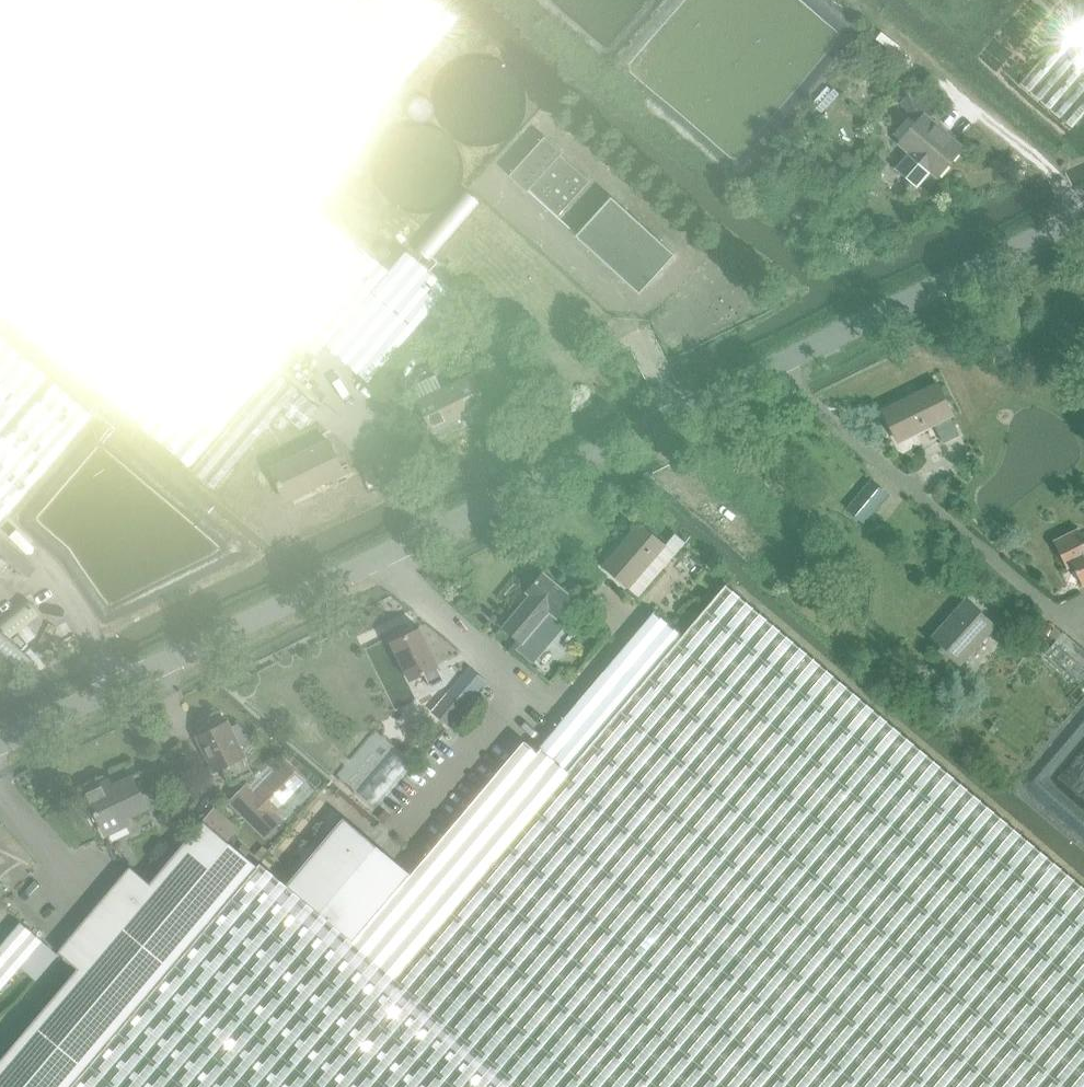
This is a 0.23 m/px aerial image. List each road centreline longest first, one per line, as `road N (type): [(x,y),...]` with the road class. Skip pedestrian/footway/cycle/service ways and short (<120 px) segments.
road 1 (unclassified): [(0,738),(1083,213)]

